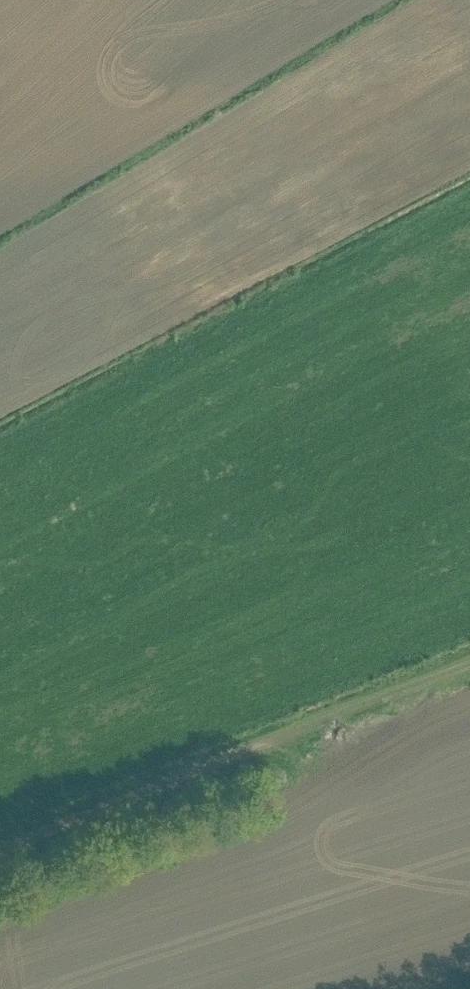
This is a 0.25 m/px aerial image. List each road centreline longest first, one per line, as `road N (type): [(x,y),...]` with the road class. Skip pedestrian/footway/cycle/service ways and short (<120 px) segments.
road 1 (track): [(0,849),(469,662)]

